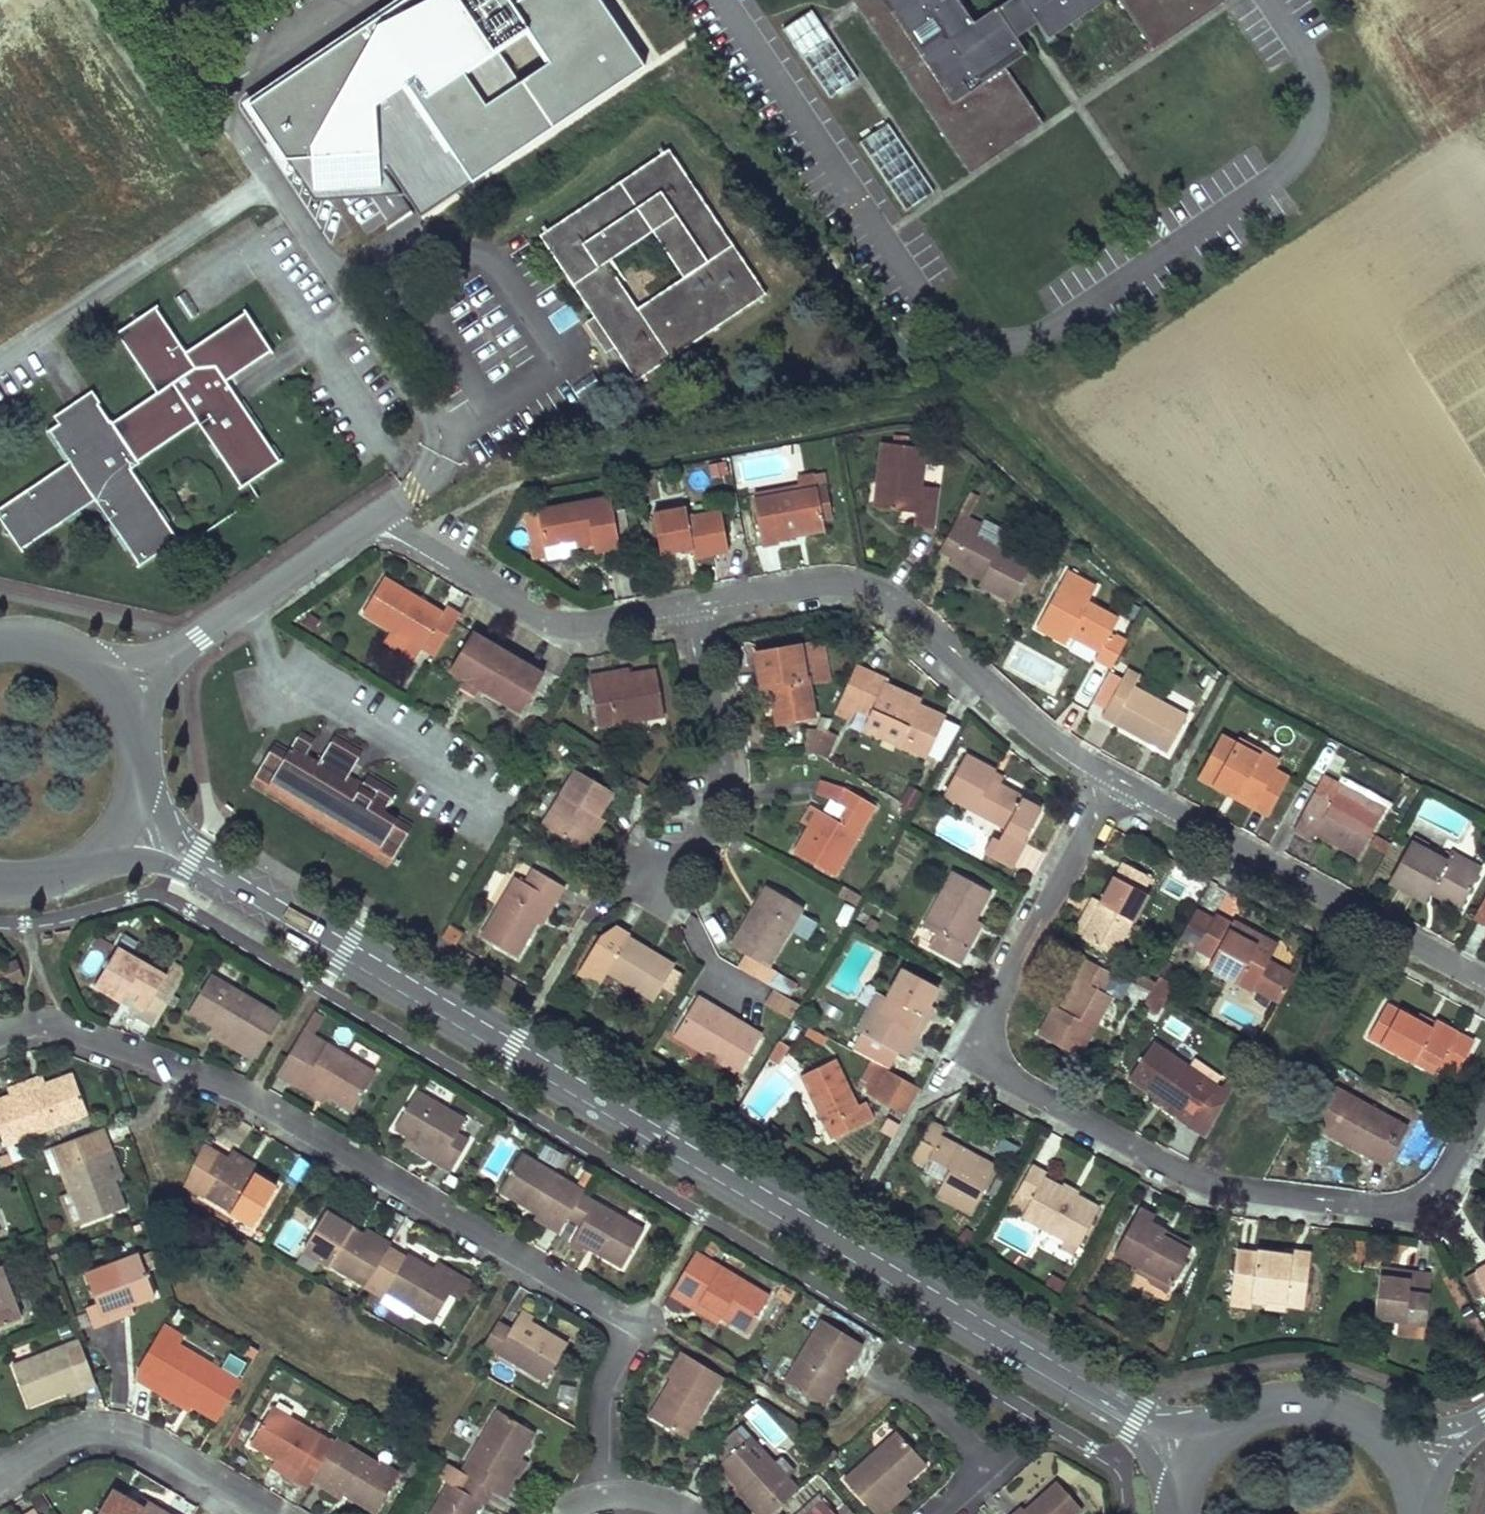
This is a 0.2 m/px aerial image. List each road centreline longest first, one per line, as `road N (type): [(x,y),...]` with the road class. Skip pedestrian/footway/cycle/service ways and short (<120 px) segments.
road 1 (tertiary): [(132,824),(1194,1457)]
road 2 (residential): [(1484,1098),(1441,1184),(1418,1204),(1392,1207),(1204,1181),(984,1058),(982,1036),(1119,781)]
road 3 (residential): [(0,1039),(73,1036),(247,1096),(639,1325),(607,1391),(598,1490)]
road 4 (residential): [(1119,781),(1028,723),(862,585),(821,583),(693,607)]
road 5 (residential): [(1484,978),(1119,781)]
road 6 (residential): [(121,693),(383,518),(416,536)]
road 7 (residential): [(642,874),(689,859),(723,794),(693,607)]
road 8 (residential): [(693,607),(572,628),(552,623),(416,536)]
road 9 (residential): [(0,1479),(81,1437),(107,1434),(259,1513)]
road 10 (tertiary): [(1411,1467),(1359,1415),(1320,1402),(1277,1403),(1230,1421),(1194,1457)]
road 11 (tertiary): [(0,886),(33,888),(74,877),(132,824)]
road 12 (tertiary): [(132,824),(145,780),(138,721),(121,693)]
road 13 (tertiary): [(121,693),(83,658),(49,644),(0,644)]

